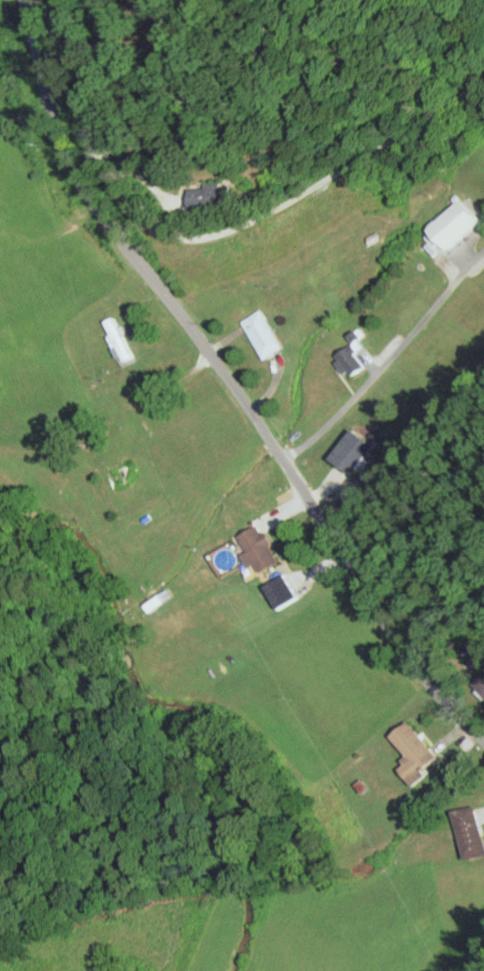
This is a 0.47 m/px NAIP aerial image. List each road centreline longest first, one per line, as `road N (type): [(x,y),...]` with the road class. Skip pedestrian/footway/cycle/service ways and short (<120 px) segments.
road 1 (tertiary): [(483,735),(385,615),(226,369),(100,204),(60,125),(27,0)]
road 2 (residential): [(483,85),(296,200),(218,234),(186,237),(153,225),(110,173),(30,0)]

